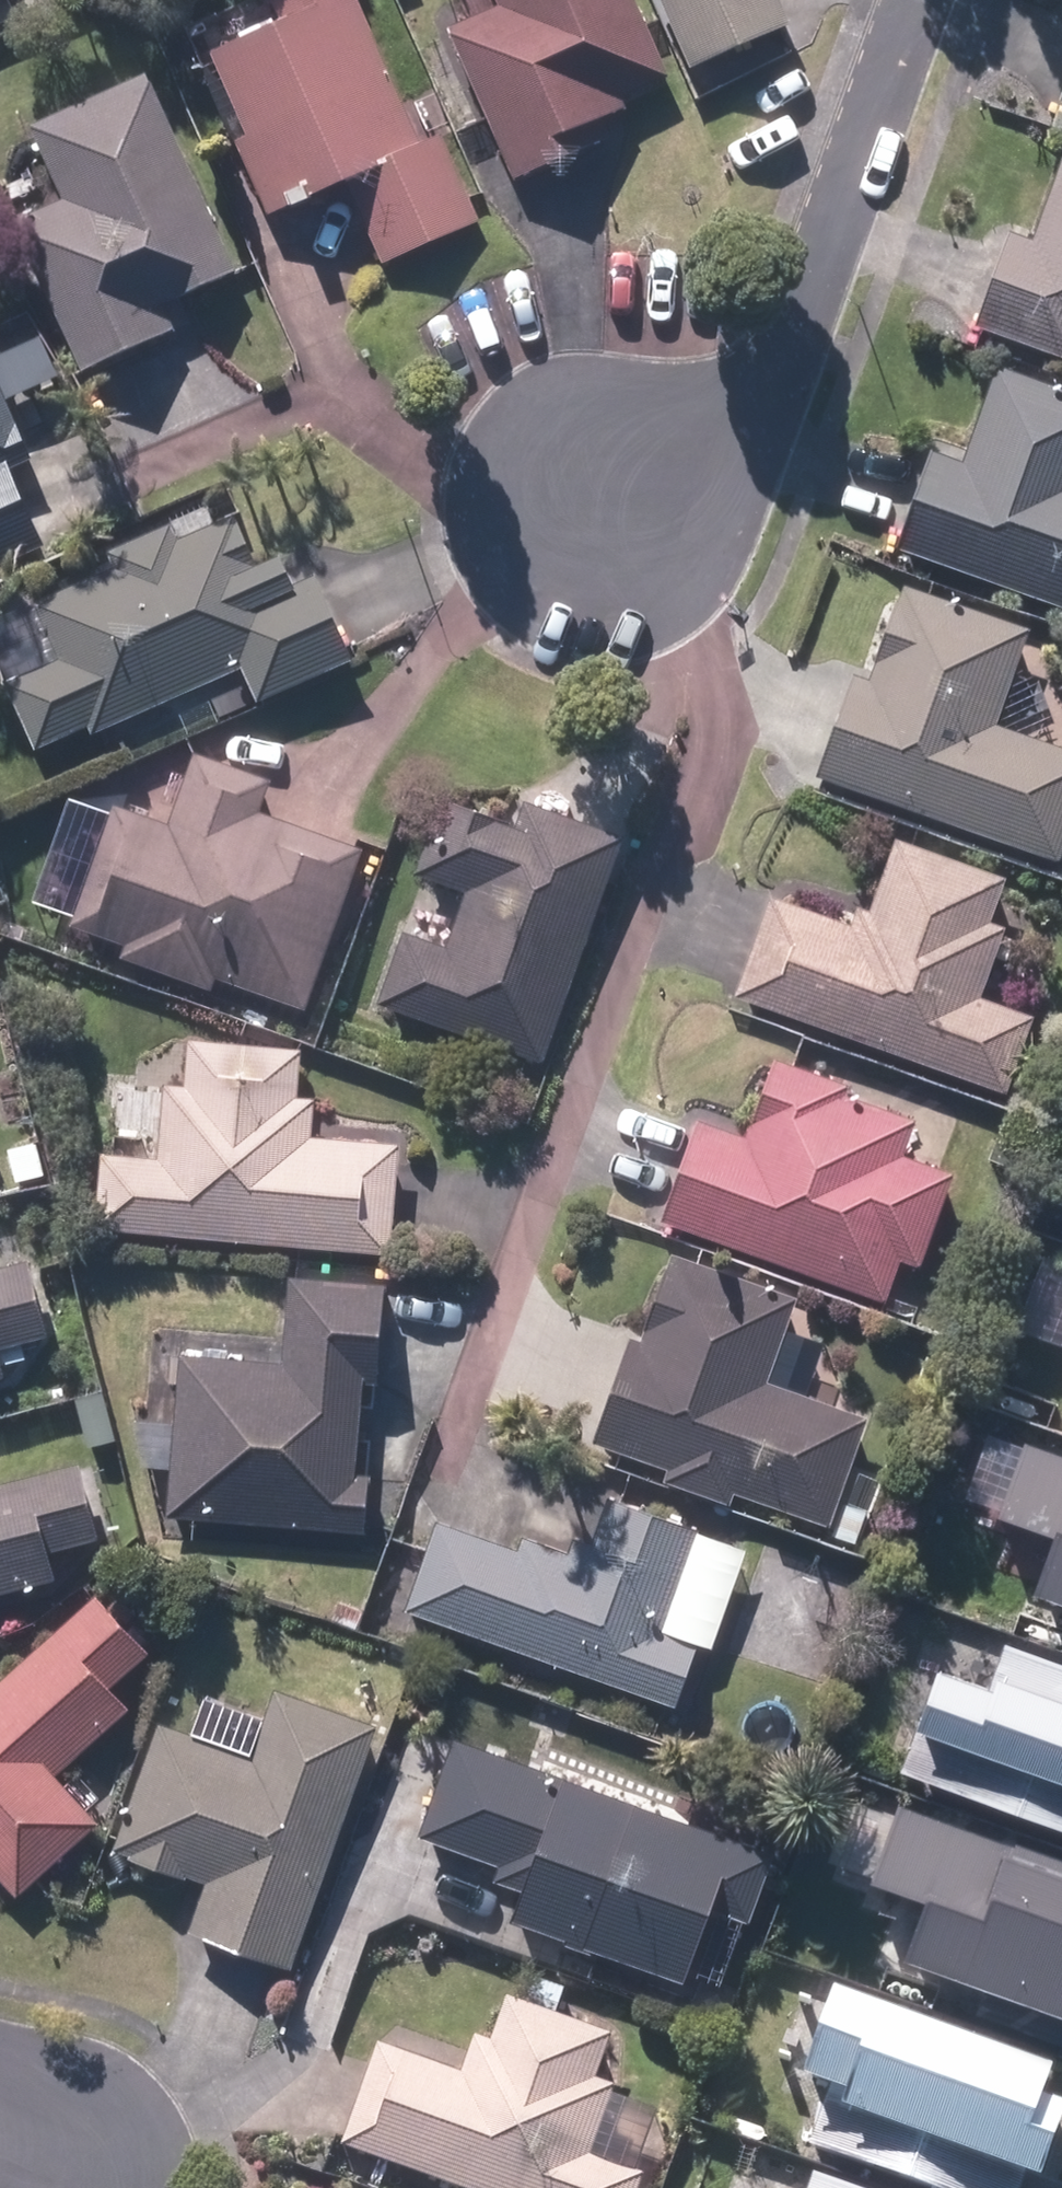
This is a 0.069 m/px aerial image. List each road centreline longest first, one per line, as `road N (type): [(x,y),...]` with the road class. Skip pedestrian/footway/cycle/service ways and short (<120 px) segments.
road 1 (residential): [(917,0),(779,375),(712,454),(598,520)]

